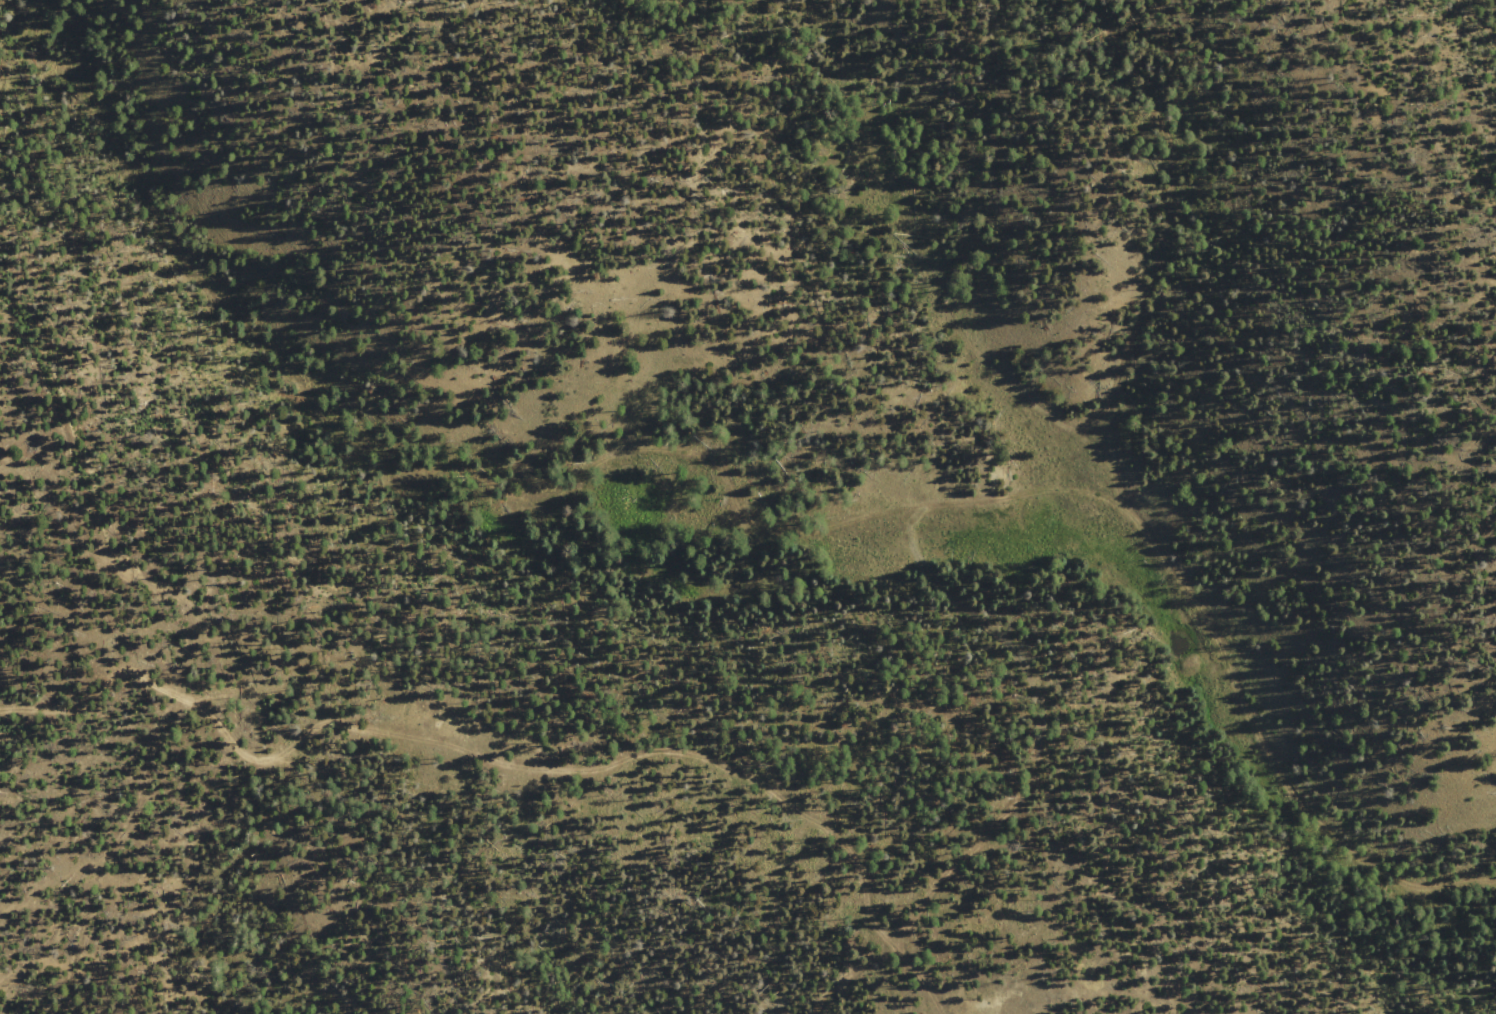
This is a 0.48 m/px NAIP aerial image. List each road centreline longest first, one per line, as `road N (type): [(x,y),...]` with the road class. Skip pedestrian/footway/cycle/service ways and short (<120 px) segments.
road 1 (track): [(0,330),(76,529),(166,604),(288,753),(447,764),(702,742),(813,774),(924,891),(990,1013)]

